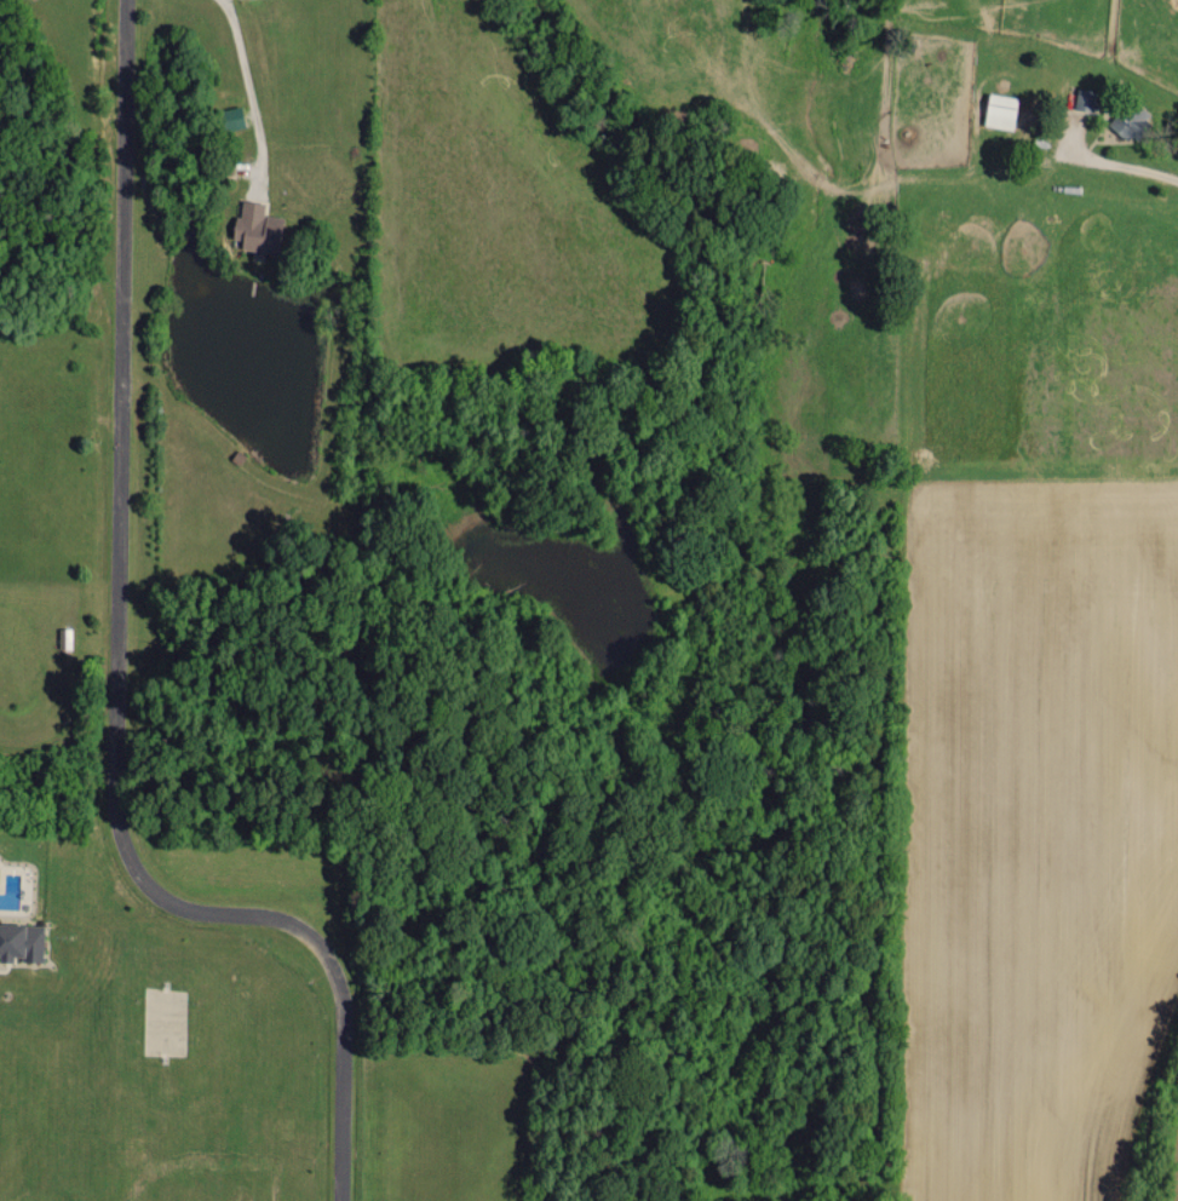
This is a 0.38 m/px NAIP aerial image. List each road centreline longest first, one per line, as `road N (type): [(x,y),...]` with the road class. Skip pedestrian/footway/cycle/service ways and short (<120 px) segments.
road 1 (residential): [(341,1200),(344,1010),(329,958),(293,924),(199,912),(162,896),(130,861),(119,822),(128,0)]

